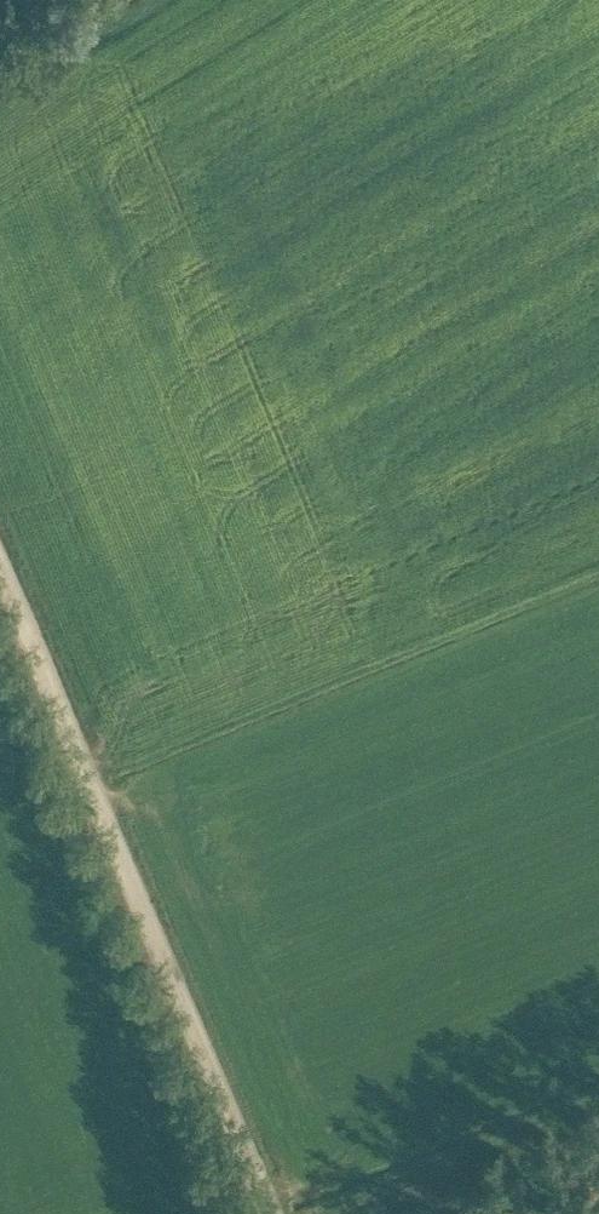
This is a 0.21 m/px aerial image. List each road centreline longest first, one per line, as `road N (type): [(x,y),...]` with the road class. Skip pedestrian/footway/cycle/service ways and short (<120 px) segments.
road 1 (track): [(261,1213),(0,582)]
road 2 (track): [(0,74),(119,0)]

